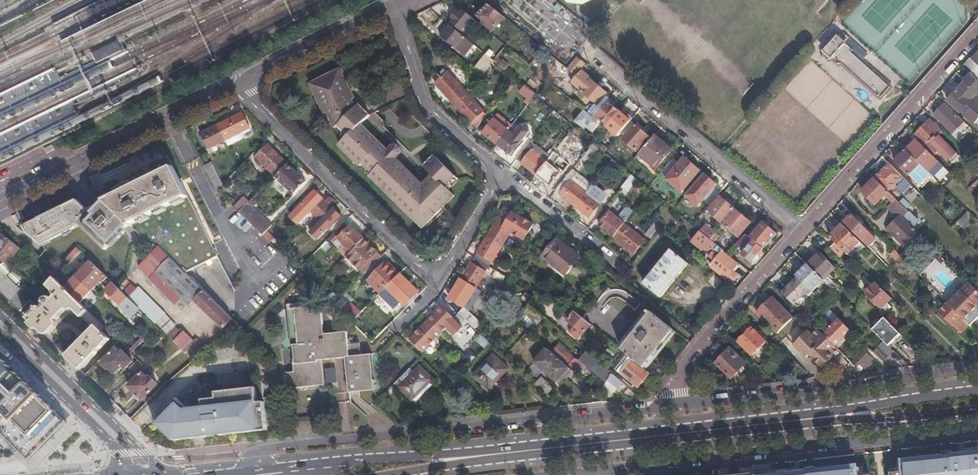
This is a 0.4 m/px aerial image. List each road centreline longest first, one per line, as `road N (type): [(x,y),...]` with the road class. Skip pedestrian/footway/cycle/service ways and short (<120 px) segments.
road 1 (residential): [(676,403),(261,451),(252,470)]
road 2 (residential): [(588,473),(977,431)]
road 3 (primary): [(822,417),(503,453)]
road 4 (residential): [(977,370),(676,403)]
road 5 (residential): [(585,49),(802,230)]
road 6 (residential): [(239,84),(440,278)]
road 7 (unclassified): [(239,84),(0,203)]
road 8 (residential): [(802,230),(977,34)]
road 9 (unclassified): [(156,474),(150,460),(0,314)]
road 10 (residential): [(676,403),(681,367),(802,230)]
road 11 (primary): [(503,453),(403,453),(294,465)]
road 12 (residential): [(504,173),(427,105),(393,6)]
road 13 (unclassified): [(0,335),(149,474)]
road 14 (unclassified): [(393,6),(239,84)]
road 15 (primary): [(977,391),(822,417)]
road 16 (residential): [(626,272),(504,173)]
road 17 (primary): [(822,417),(977,409)]
road 18 (residential): [(440,278),(504,173)]

